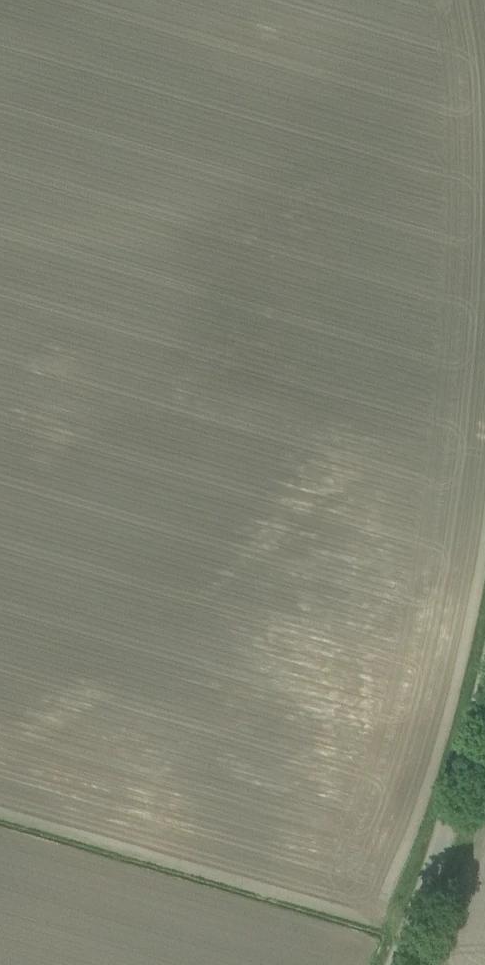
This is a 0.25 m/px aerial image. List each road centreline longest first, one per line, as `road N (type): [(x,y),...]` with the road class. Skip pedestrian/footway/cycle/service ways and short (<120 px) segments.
road 1 (unclassified): [(393,964),(446,832),(484,667)]

